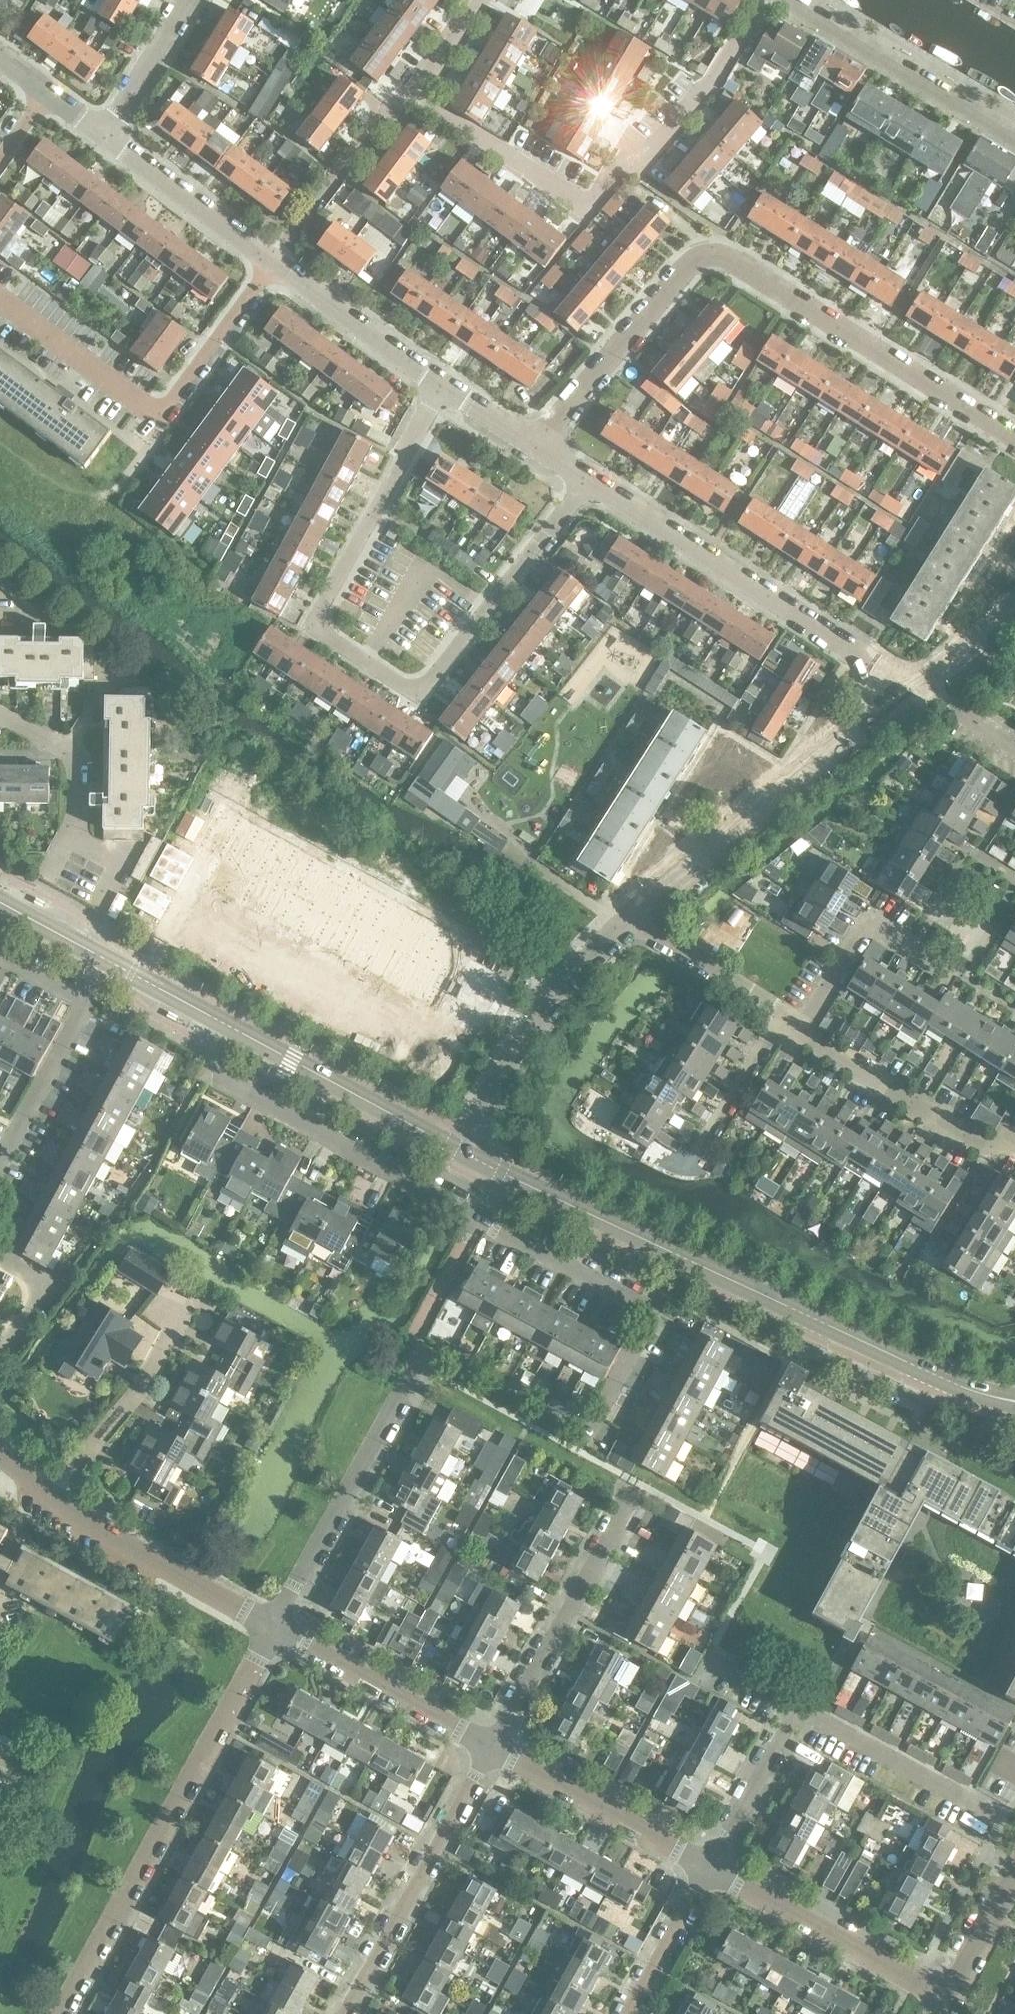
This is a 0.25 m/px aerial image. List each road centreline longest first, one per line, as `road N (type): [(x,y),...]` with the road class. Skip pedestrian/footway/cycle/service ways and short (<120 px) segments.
road 1 (residential): [(440,392),(313,624),(416,695),(590,483)]
road 2 (residential): [(1014,443),(732,258),(702,260),(541,452)]
road 3 (residential): [(652,1311),(221,1076),(218,1046),(229,1026)]
road 4 (residential): [(412,97),(585,207),(721,69),(763,0)]
road 5 (residential): [(59,2013),(272,1626)]
road 6 (residential): [(917,688),(590,483)]
road 7 (residential): [(0,304),(128,401),(156,410),(268,268)]
road 8 (residential): [(635,918),(917,688)]
road 9 (secondary): [(1014,1402),(962,1387),(685,1258)]
road 10 (residential): [(343,2013),(491,1748)]
road 11 (residential): [(491,1748),(639,1484)]
road 12 (residential): [(272,1626),(415,1363)]
road 13 (residential): [(464,1152),(547,1005),(635,918)]
road 14 (residential): [(948,2003),(710,1870)]
road 15 (residential): [(1014,138),(783,0)]
road 16 (secondary): [(464,1152),(229,1026)]
road 17 (secondary): [(229,1026),(0,902)]
road 18 (residential): [(272,1626),(49,1494)]
road 19 (residential): [(710,1870),(491,1748)]
road 20 (residential): [(491,1748),(272,1626)]
road 21 (residential): [(1014,1163),(966,1143),(802,1033)]
road 22 (secondary): [(685,1258),(464,1152)]
road 23 (residential): [(49,1494),(143,1384),(170,1332),(173,1310)]
road 24 (residential): [(268,268),(412,97)]
road 25 (residential): [(440,392),(268,268)]
road 26 (residential): [(122,859),(72,831),(71,759),(0,717)]
road 27 (residential): [(982,1816),(799,1715)]
road 28 (residential): [(268,268),(104,142)]
road 29 (residential): [(0,1169),(86,1000)]
road 30 (residential): [(802,1033),(873,923),(917,951)]
road 31 (residential): [(710,1870),(799,1715)]
road 32 (residential): [(780,1018),(635,918)]
road 33 (residential): [(190,0),(104,142)]
road 34 (residential): [(630,2013),(710,1870)]
road 35 (residential): [(0,1360),(62,1295),(0,1258)]
road 36 (residential): [(694,1153),(780,1018)]
road 37 (residential): [(577,1451),(652,1311)]
road 38 (residential): [(948,2003),(1014,1878)]
road 39 (residential): [(917,688),(1014,607)]
road 40 (residential): [(799,1715),(708,1663),(713,1644)]

